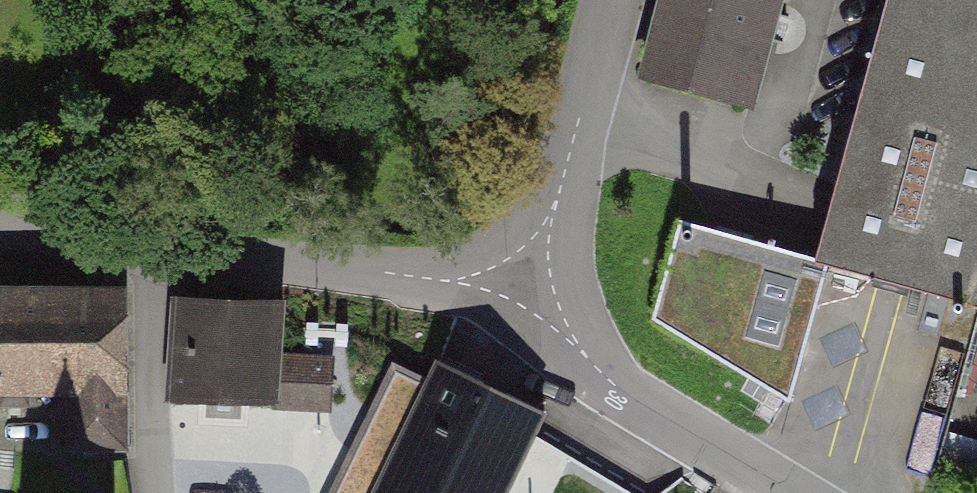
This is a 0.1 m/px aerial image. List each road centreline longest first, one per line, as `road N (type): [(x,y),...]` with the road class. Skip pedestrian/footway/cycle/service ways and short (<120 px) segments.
road 1 (residential): [(531,299),(133,241)]
road 2 (residential): [(531,299),(619,386),(791,492)]
road 3 (residential): [(607,0),(531,299)]
road 4 (residential): [(133,241),(156,492)]
road 5 (residential): [(133,241),(0,223)]

